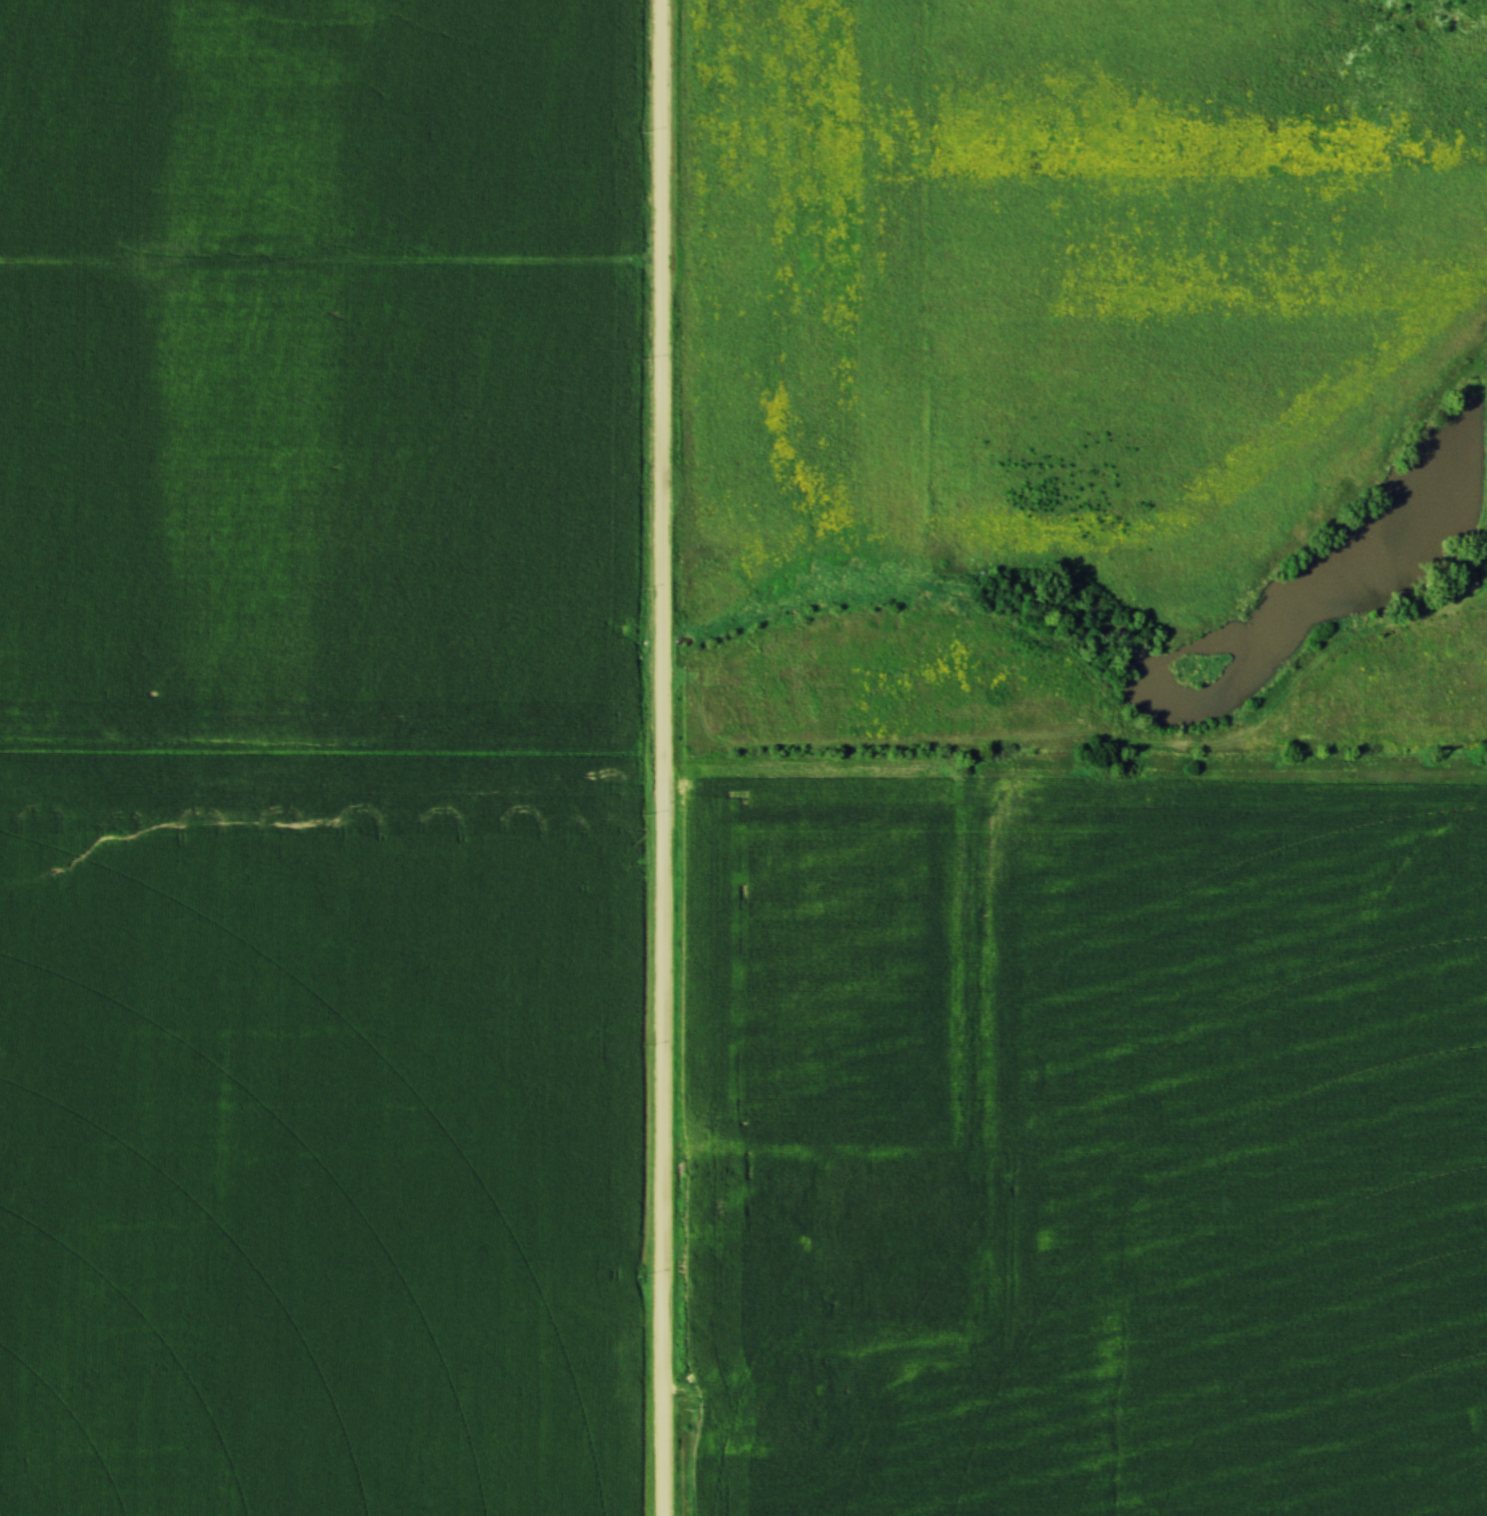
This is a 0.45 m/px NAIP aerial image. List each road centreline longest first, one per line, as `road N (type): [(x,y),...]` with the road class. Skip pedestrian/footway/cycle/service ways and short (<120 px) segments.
road 1 (tertiary): [(664,1515),(664,0)]

